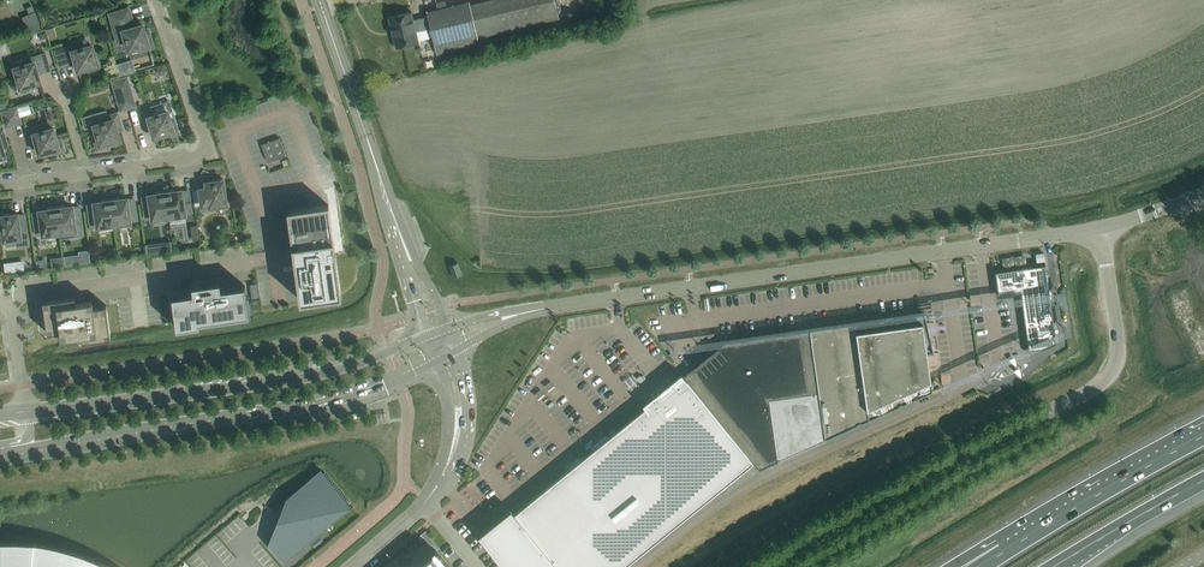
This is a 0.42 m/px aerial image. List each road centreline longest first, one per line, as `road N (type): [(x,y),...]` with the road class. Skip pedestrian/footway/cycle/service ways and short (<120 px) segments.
road 1 (unclassified): [(551,307),(1100,229)]
road 2 (unclassified): [(763,566),(1102,382),(1115,364),(1117,340),(1100,229)]
road 3 (tertiary): [(5,456),(323,404),(436,361)]
road 4 (tertiary): [(428,338),(313,375),(28,411)]
road 5 (residential): [(88,172),(195,157),(206,148),(156,0)]
road 6 (tertiary): [(404,241),(320,0)]
road 7 (motorway): [(1203,434),(1011,547)]
road 8 (motorway): [(1054,566),(1203,481)]
road 9 (unclassified): [(441,479),(457,465),(467,424),(457,349)]
road 10 (unclassified): [(349,566),(441,479)]
road 11 (unclassified): [(436,361),(448,408),(441,479)]

